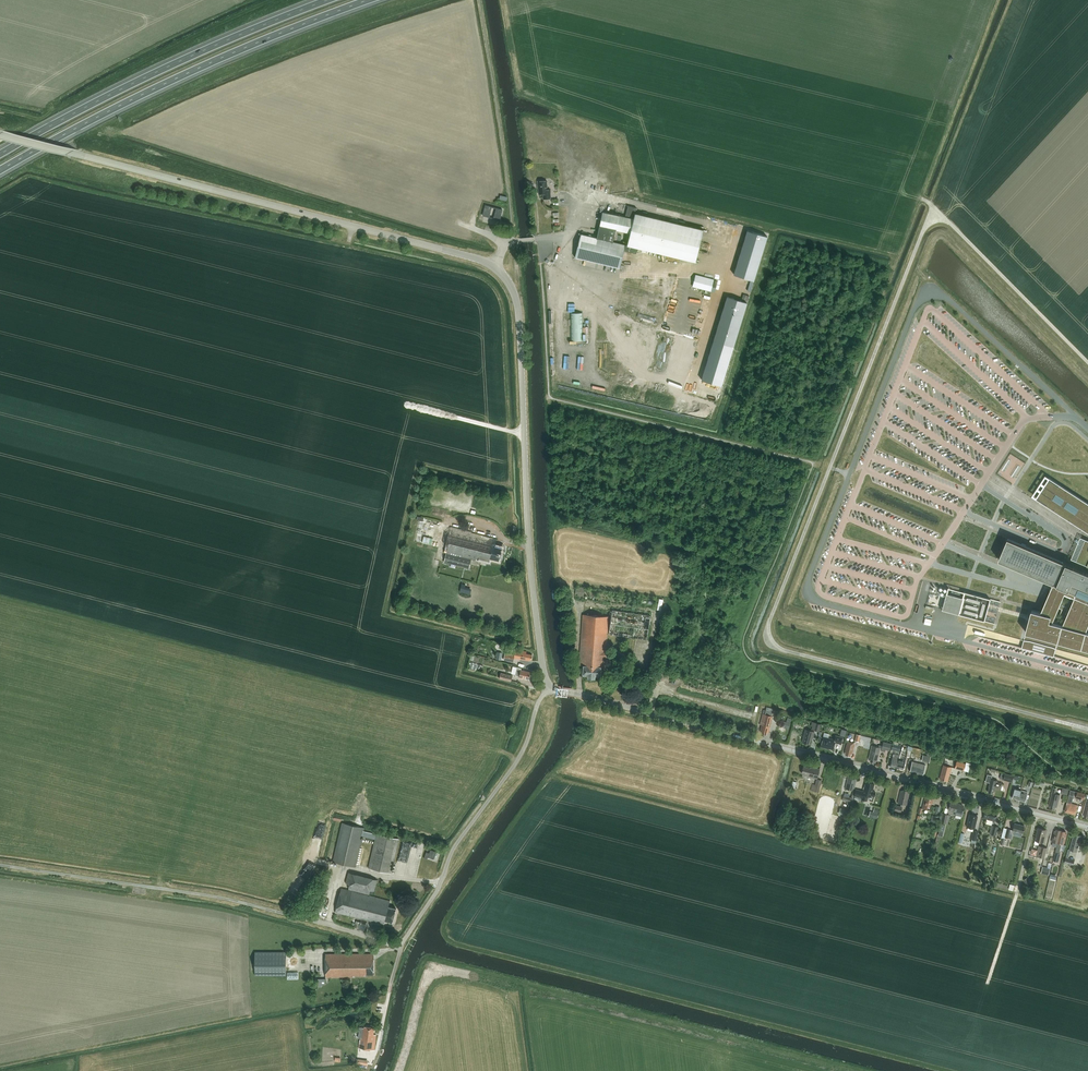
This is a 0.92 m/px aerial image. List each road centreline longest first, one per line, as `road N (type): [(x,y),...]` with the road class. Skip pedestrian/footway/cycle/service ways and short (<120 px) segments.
road 1 (unclassified): [(0,866),(224,899),(399,947),(438,889),(454,848),(519,758),(549,687)]
road 2 (tertiary): [(1087,827),(549,687)]
road 3 (tertiary): [(493,267),(0,134)]
road 4 (tertiary): [(549,687),(529,543),(519,312),(493,267)]
road 5 (motorway): [(0,170),(172,79),(367,0)]
road 6 (motorway): [(319,0),(226,37),(0,154)]

